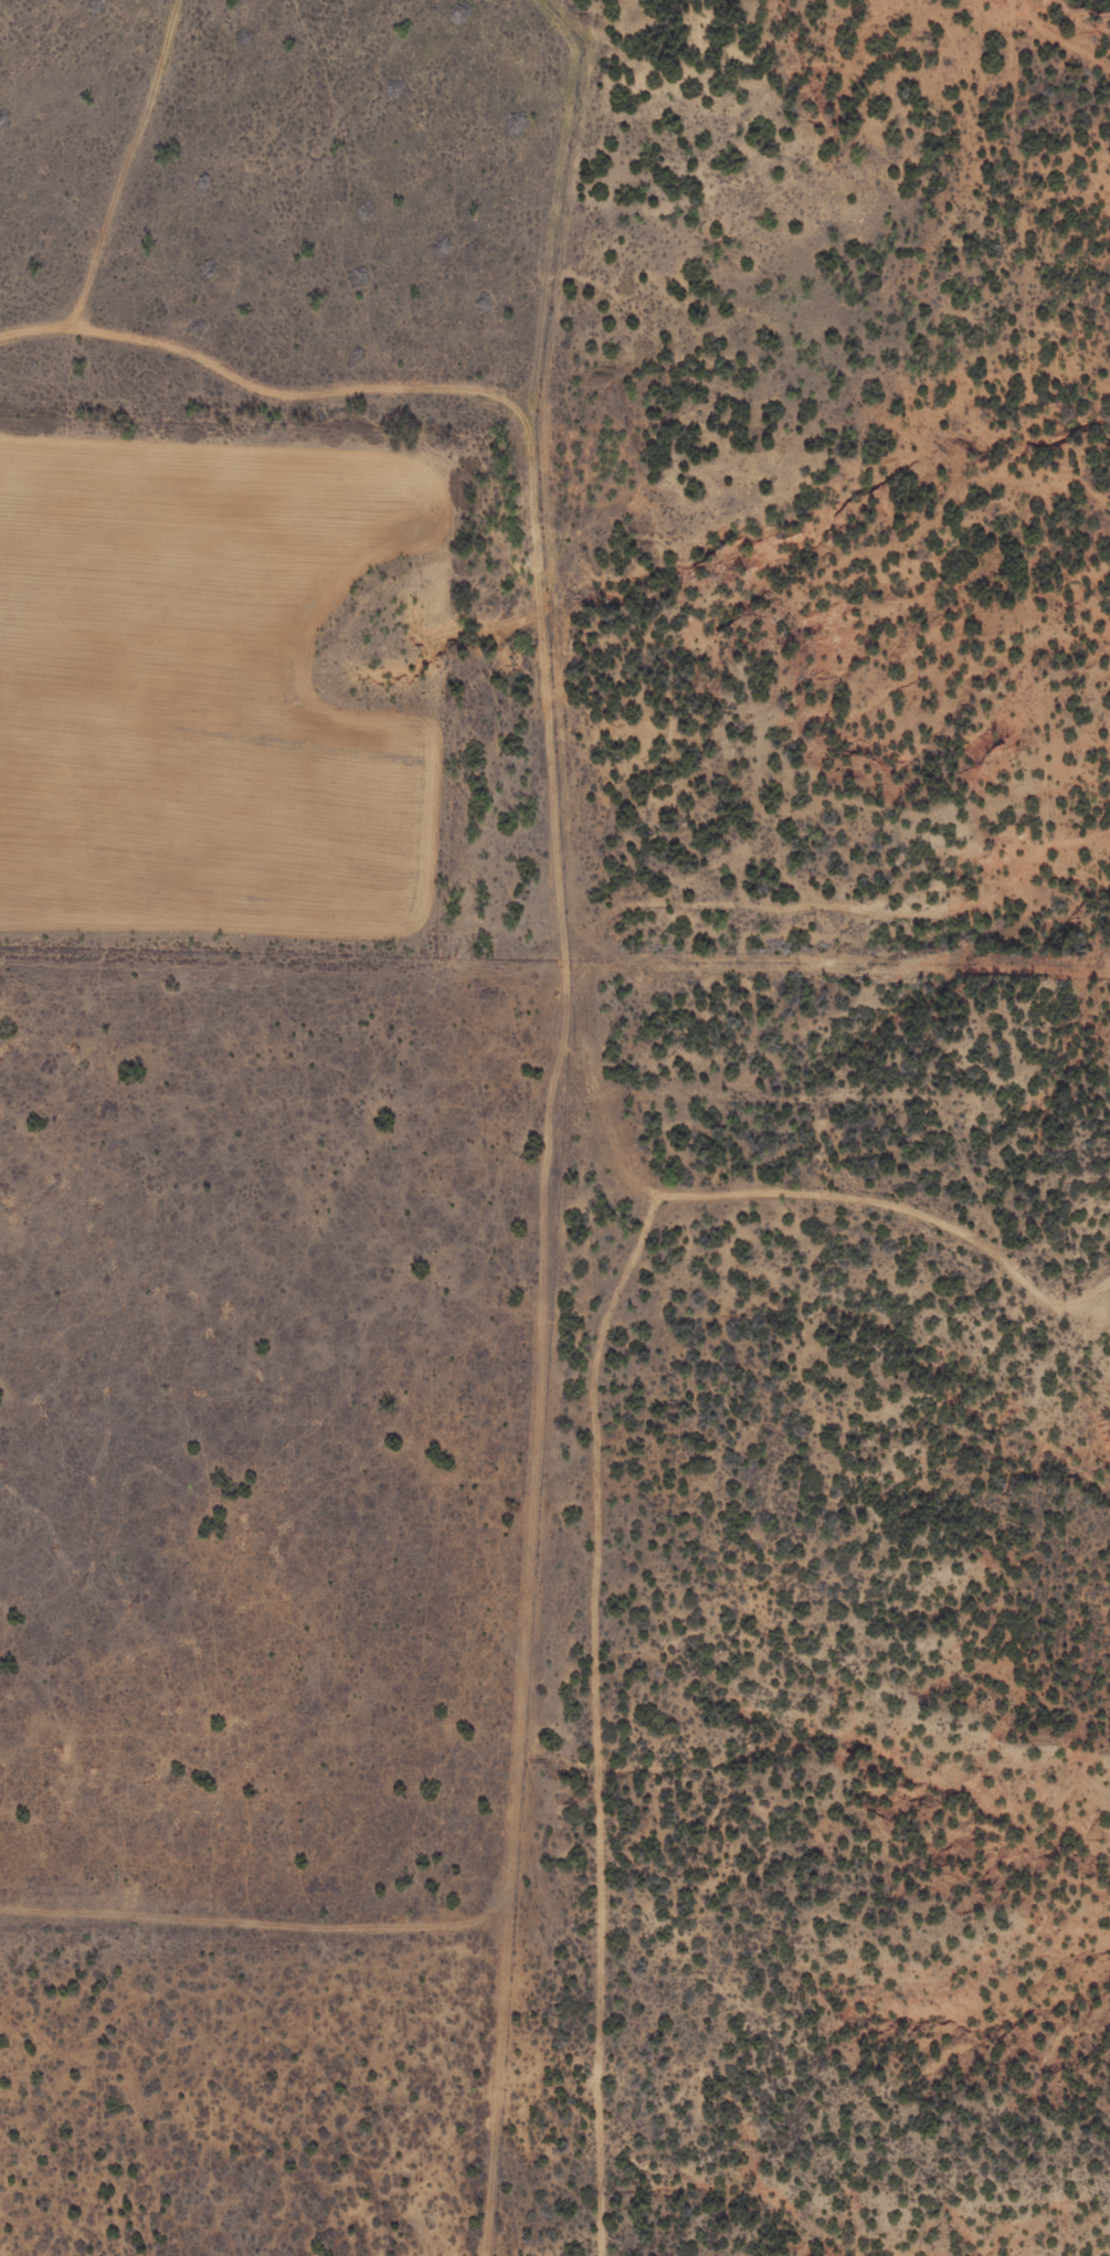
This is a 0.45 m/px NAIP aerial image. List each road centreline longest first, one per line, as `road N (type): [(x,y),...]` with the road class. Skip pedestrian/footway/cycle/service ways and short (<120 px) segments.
road 1 (residential): [(0,304),(67,289),(162,149),(199,0)]

